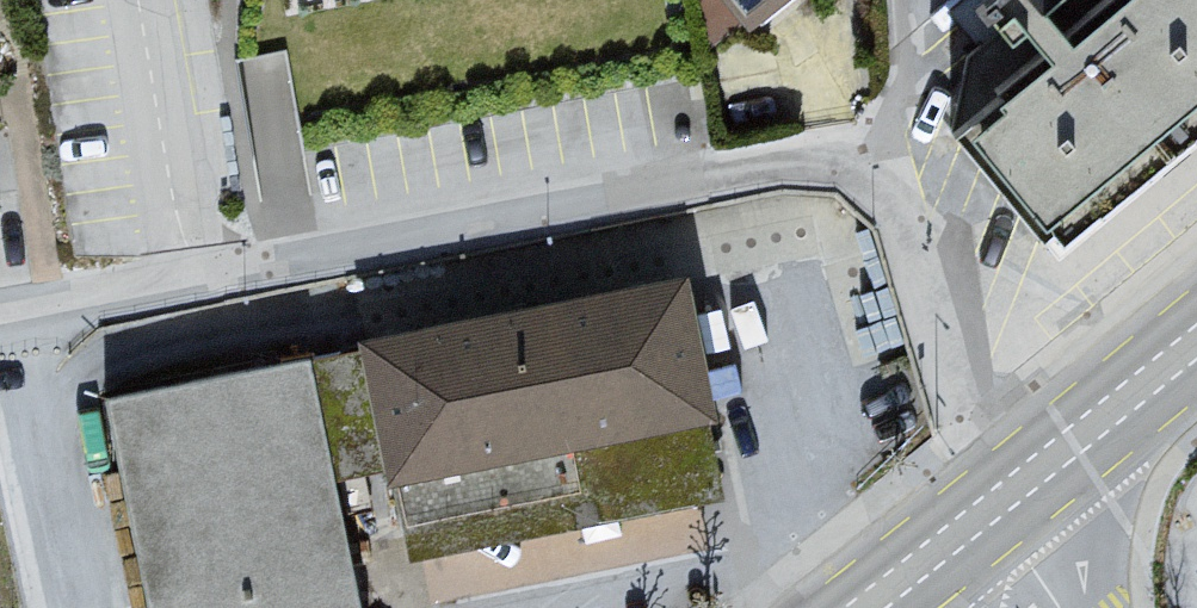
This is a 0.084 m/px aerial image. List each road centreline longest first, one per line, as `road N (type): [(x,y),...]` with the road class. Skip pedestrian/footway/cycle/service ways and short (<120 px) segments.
road 1 (residential): [(1008,489),(968,426),(901,207),(832,160),(740,167),(194,277)]
road 2 (residential): [(148,0),(194,277)]
road 3 (secondary): [(1196,335),(1008,489)]
road 4 (residential): [(194,277),(0,321)]

